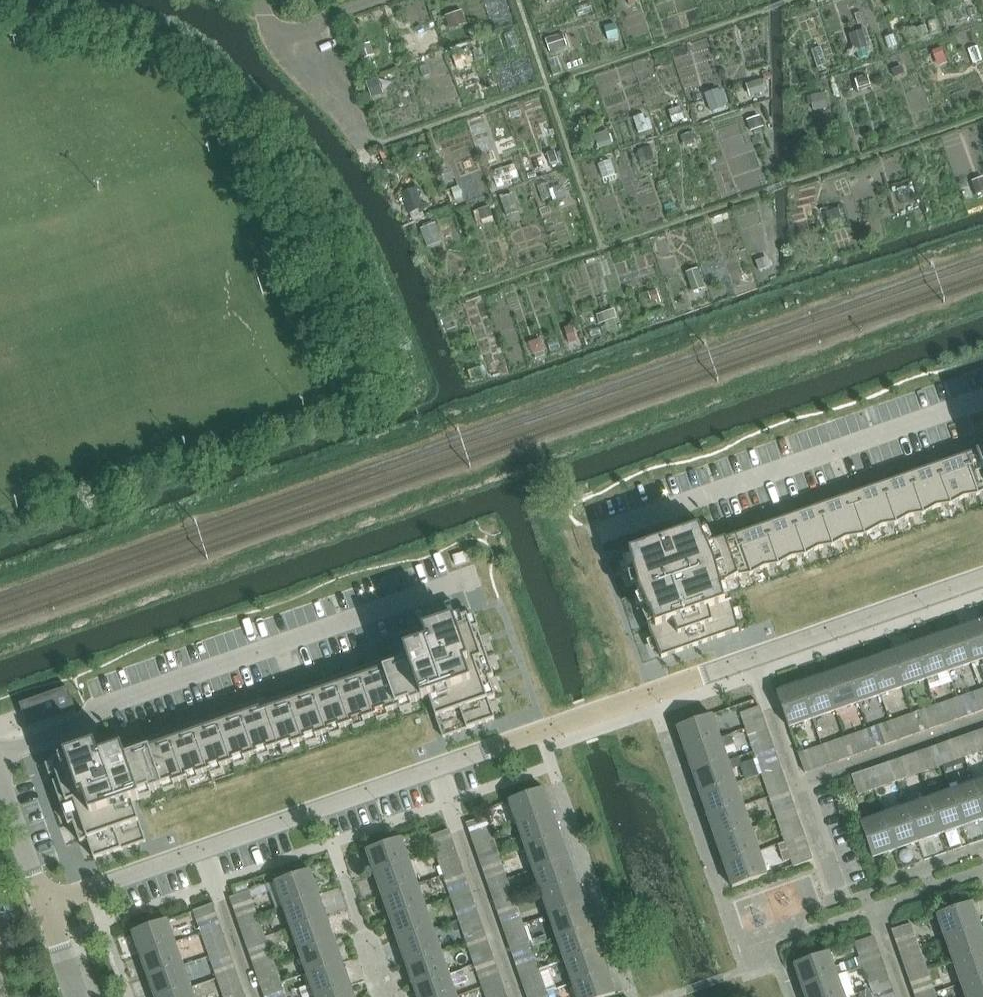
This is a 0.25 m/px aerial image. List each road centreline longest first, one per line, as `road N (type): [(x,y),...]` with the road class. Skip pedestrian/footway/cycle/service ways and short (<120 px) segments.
road 1 (residential): [(45,902),(982,576)]
road 2 (residential): [(0,752),(85,723),(103,705),(470,577)]
road 3 (residential): [(604,528),(982,396)]
road 4 (track): [(259,0),(350,129)]
road 5 (residential): [(0,775),(45,902)]

